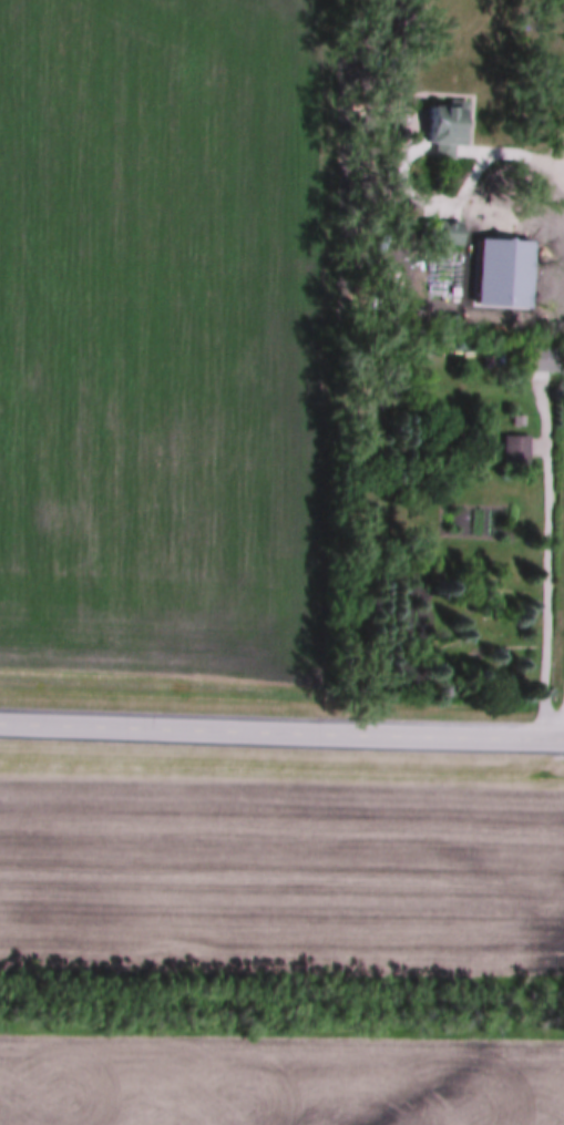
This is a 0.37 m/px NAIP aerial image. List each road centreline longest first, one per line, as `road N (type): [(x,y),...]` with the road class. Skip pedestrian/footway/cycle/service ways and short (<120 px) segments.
road 1 (tertiary): [(0,730),(563,741)]

